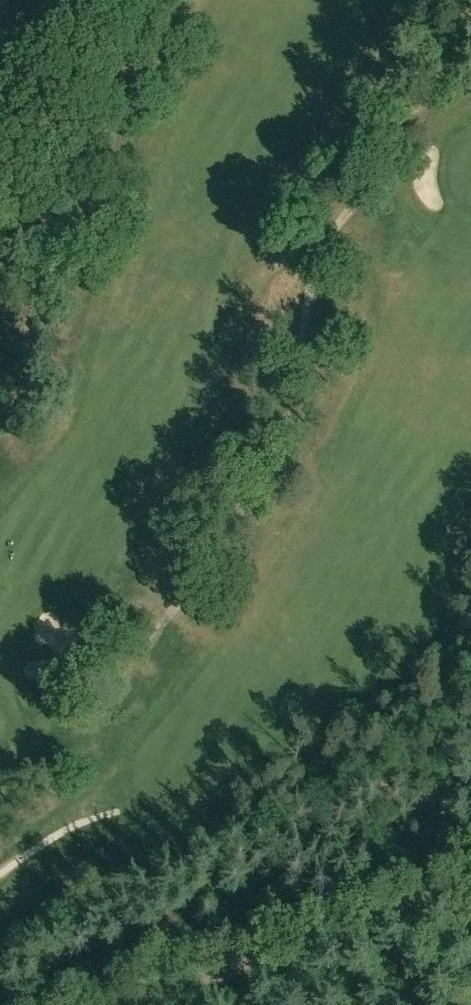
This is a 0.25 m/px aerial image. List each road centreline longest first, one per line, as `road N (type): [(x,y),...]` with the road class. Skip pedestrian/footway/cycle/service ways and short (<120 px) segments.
road 1 (track): [(143,594),(201,553),(295,374),(317,229),(470,11)]
road 2 (unclassified): [(445,910),(428,905),(128,1004)]
road 3 (track): [(0,170),(117,0)]

